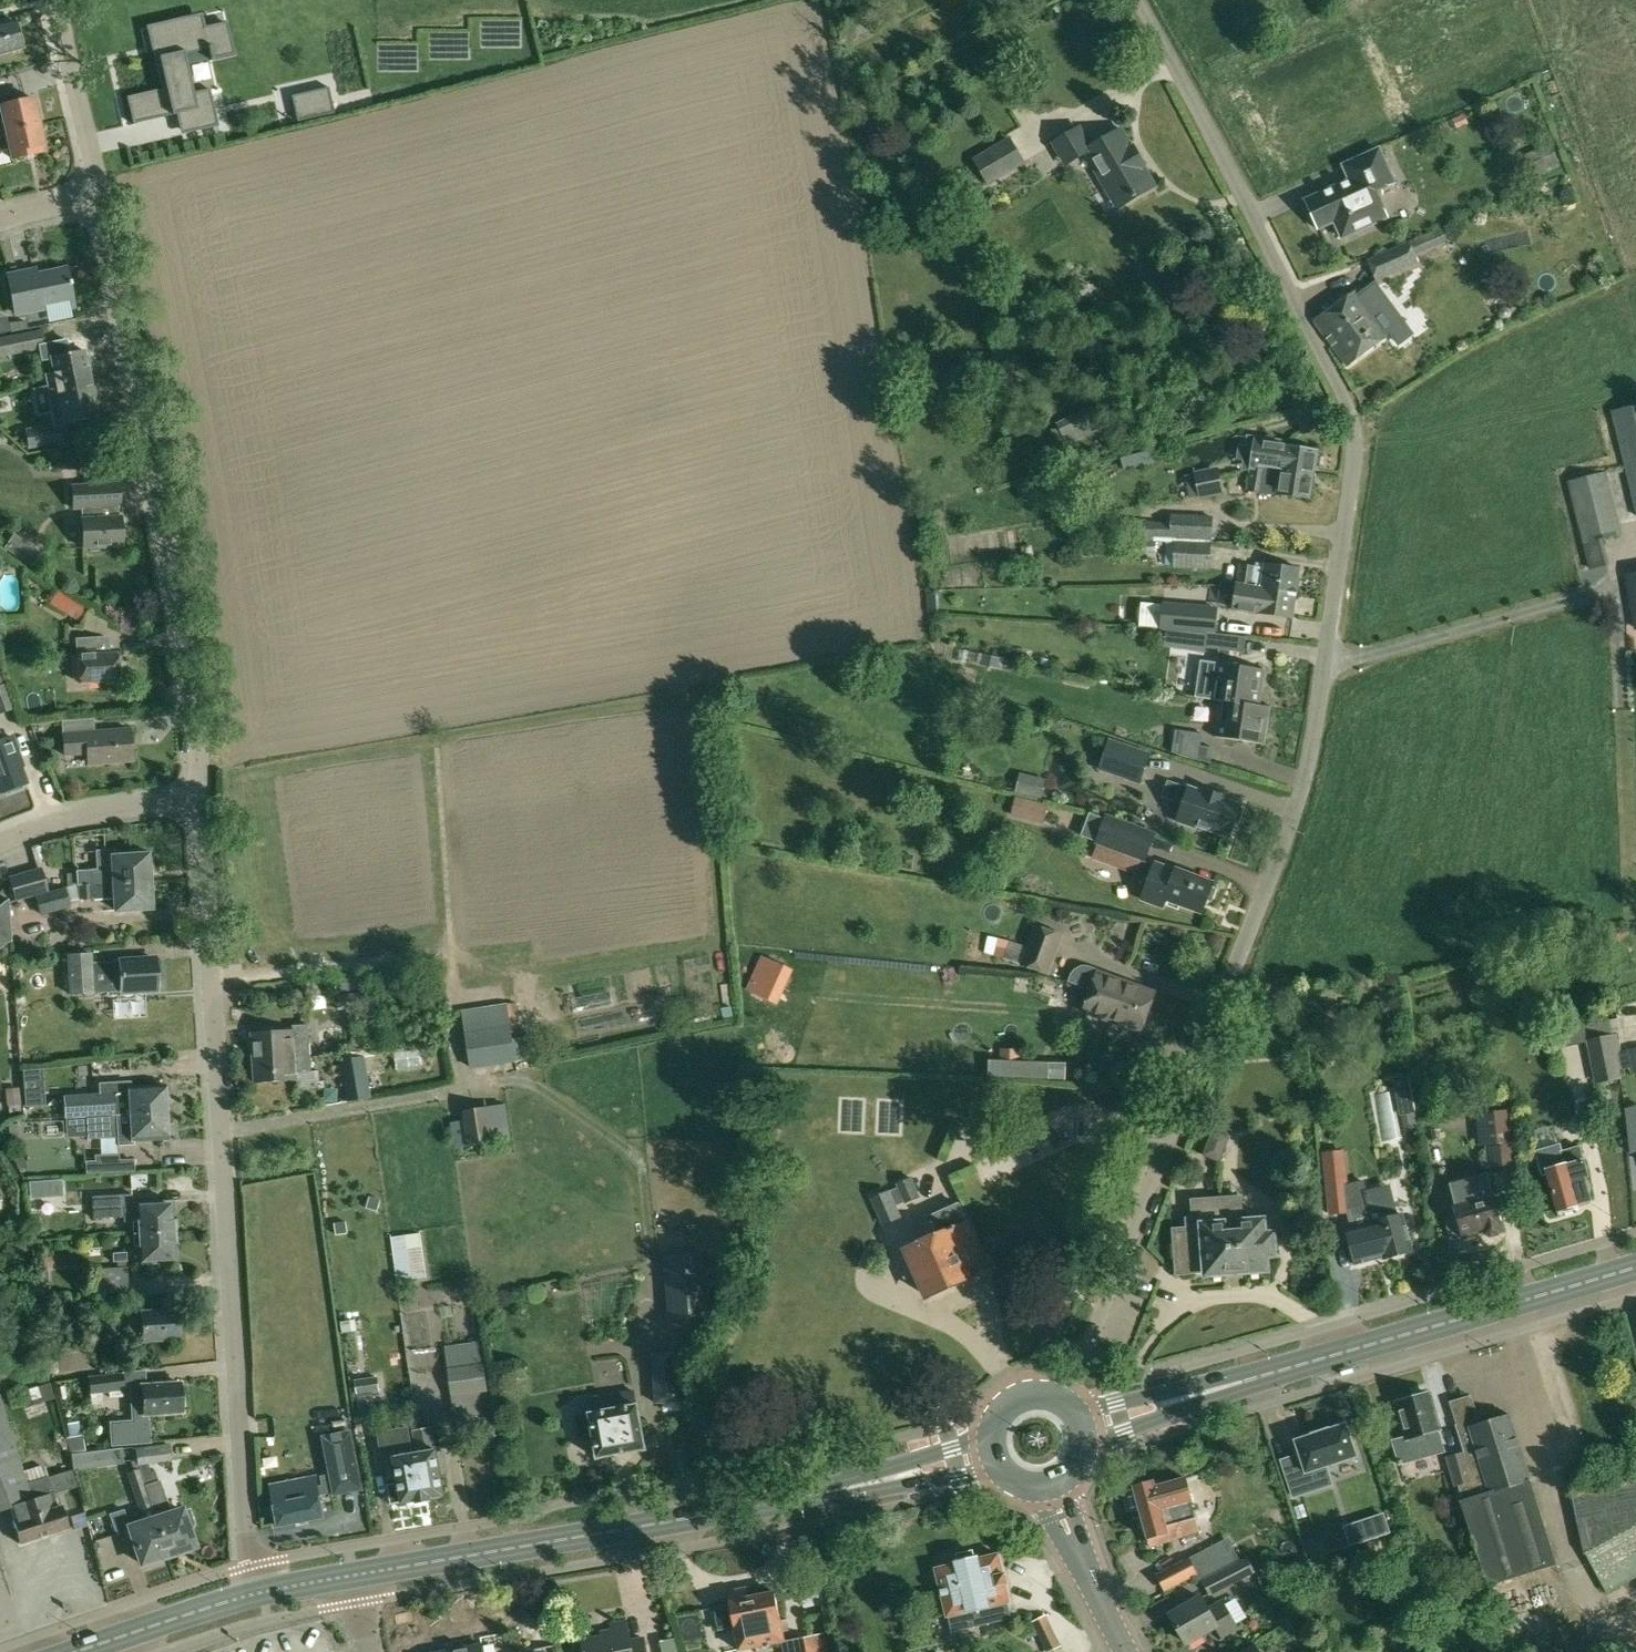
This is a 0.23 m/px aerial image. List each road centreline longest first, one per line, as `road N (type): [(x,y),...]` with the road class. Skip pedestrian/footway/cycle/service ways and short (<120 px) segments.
road 1 (residential): [(1064,1399),(1300,801),(1352,442),(1345,399),(1136,0)]
road 2 (residential): [(201,798),(246,1515),(262,1592)]
road 3 (primary): [(354,1576),(802,1498),(987,1455)]
road 4 (residential): [(101,196),(167,534),(201,798)]
road 5 (primary): [(1085,1427),(1635,1264)]
road 6 (residential): [(0,843),(67,819),(201,798)]
road 7 (residential): [(54,0),(101,196)]
road 8 (primary): [(78,1651),(262,1592)]
road 9 (secondary): [(1127,1651),(1052,1490)]
road 10 (primary): [(1064,1399),(1029,1391),(1006,1401),(987,1431),(987,1455)]

